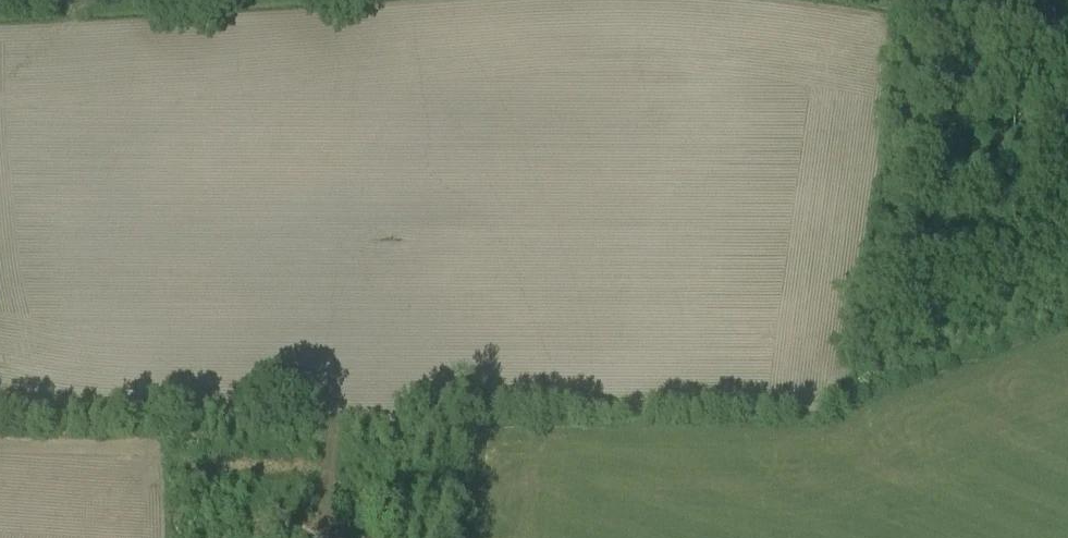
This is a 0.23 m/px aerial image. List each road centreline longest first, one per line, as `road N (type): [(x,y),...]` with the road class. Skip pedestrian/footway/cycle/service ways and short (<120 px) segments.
road 1 (unclassified): [(1067,34),(950,0)]

